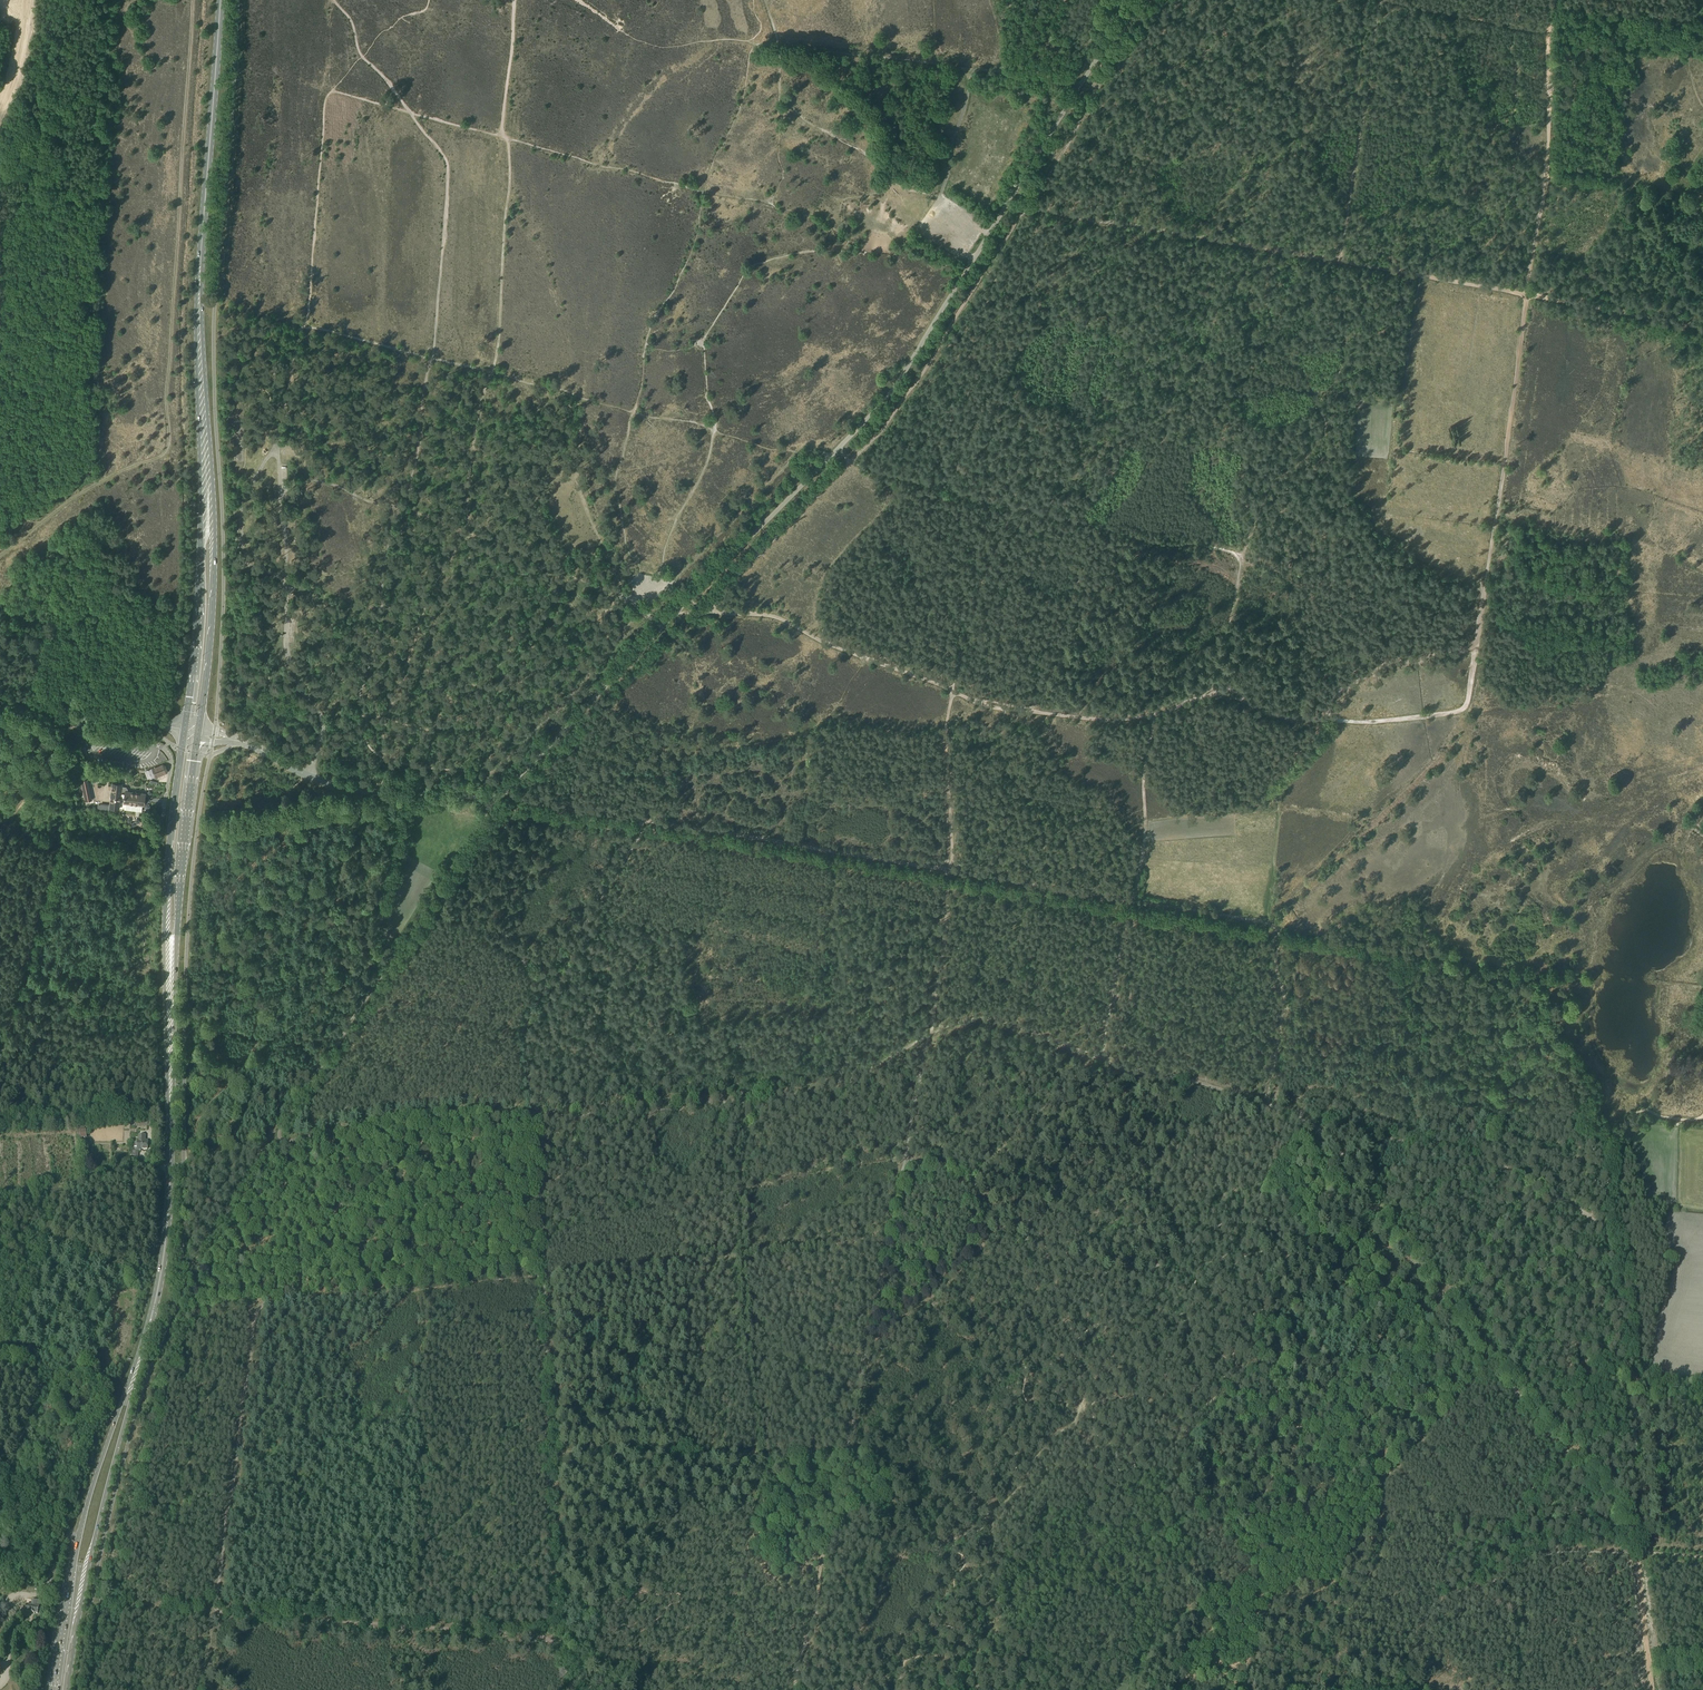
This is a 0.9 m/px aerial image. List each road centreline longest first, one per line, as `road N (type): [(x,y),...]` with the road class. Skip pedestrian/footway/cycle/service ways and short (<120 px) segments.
road 1 (unclassified): [(309,776),(370,792),(478,797),(502,791),(879,406),(973,261)]
road 2 (track): [(1339,261),(1024,211),(889,418),(702,612)]
road 3 (track): [(380,758),(386,720),(365,715),(359,696),(433,356),(447,162),(358,50),(355,28),(336,0)]
road 4 (track): [(269,1146),(430,902),(479,922),(521,958),(540,991),(641,819)]
road 5 (track): [(1236,1095),(1088,1056),(983,1017),(817,1088),(676,1100)]
road 6 (track): [(905,1159),(878,1262),(848,1453),(818,1559),(816,1620),(792,1689)]
road 7 (track): [(1526,296),(1477,640),(1464,650),(1392,661),(1335,699),(1328,720),(1314,719)]
road 8 (track): [(213,1613),(258,1310),(347,1194),(362,1126)]
road 9 (track): [(1637,1535),(1382,1228),(1319,1125)]
road 10 (track): [(1266,1104),(1287,995),(1277,972),(1277,927),(953,870)]
road 11 (primary): [(206,470),(197,276),(217,0)]
road 12 (track): [(1303,1119),(1255,1199),(1139,1276),(990,1234),(974,1174)]
road 13 (track): [(492,372),(511,176),(509,145),(501,136),(702,192)]
road 14 (primary): [(131,1387),(167,1230),(168,954)]
road 15 (track): [(1242,558),(1183,538),(1038,513),(832,455)]
road 16 (track): [(581,1689),(564,1671),(557,1639),(213,1613)]
road 17 (track): [(1315,394),(1124,324),(1029,307),(973,261)]
road 18 (track): [(1299,717),(1267,710),(1232,689),(1150,715),(1095,720),(986,705),(952,691)]
road 19 (track): [(545,1274),(884,1237)]
road 20 (track): [(1638,1553),(1638,1412),(1605,1229)]
road 21 (track): [(1605,1229),(1491,1160),(1303,1119)]
road 22 (track): [(953,870),(641,819)]
road 23 (track): [(0,1075),(42,939),(62,839),(53,812),(63,771)]
road 24 (primary): [(131,1387),(73,1551),(53,1689)]
road 25 (primary): [(67,1689),(131,1387)]
road 26 (track): [(1216,691),(1242,558),(1269,477),(1292,468),(1326,418)]
road 27 (track): [(1551,0),(1548,173),(1526,296)]
road 28 (track): [(953,870),(905,1159)]
road 29 (unclassified): [(989,234),(1099,56),(1149,0)]
road 30 (track): [(1420,1663),(1436,1600),(1553,1553),(1638,1553)]
road 31 (track): [(501,136),(322,87),(327,0)]
road 32 (track): [(702,612),(775,617),(952,691)]
road 33 (track): [(1380,0),(1339,261)]
road 34 (primary): [(198,733),(213,608),(206,470)]
road 35 (primary): [(206,470),(184,731)]
road 36 (track): [(941,192),(973,69),(1063,80),(1090,98)]
road 37 (track): [(547,1352),(555,1600)]
road 38 (track): [(1166,0),(1094,90),(1035,207)]
road 39 (track): [(435,1113),(575,1117),(676,1100)]
road 40 (track): [(973,69),(778,44),(765,0)]
road 41 (track): [(322,87),(305,326)]
road 42 (track): [(0,1198),(235,1152)]
road 43 (primary): [(184,731),(165,897),(168,954)]
road 44 (primary): [(168,954),(198,733)]
road 45 (track): [(1421,276),(1400,402),(1325,395)]
road 46 (track): [(630,600),(656,580),(715,430)]
road 47 (track): [(1605,1229),(1605,1152),(1647,1112),(1697,1121),(1702,1116)]
road 48 (track): [(1339,261),(1526,296)]
road 49 (unclassified): [(184,731),(100,713),(82,721),(0,705)]
road 50 (track): [(746,42),(655,46),(577,0)]
road 51 (track): [(952,691),(946,727),(953,870)]
road 52 (track): [(1702,330),(1526,296)]
road 53 (track): [(460,532),(625,598)]
road 54 (track): [(641,819),(511,797),(485,776)]
road 55 (track): [(1550,35),(1390,0)]
road 56 (track): [(1315,394),(1262,298),(1265,246)]
road 57 (track): [(1099,1058),(1129,910)]
road 58 (track): [(384,804),(348,800),(242,820)]
road 59 (track): [(1129,910),(1144,847),(1143,772)]
road 60 (track): [(501,136),(515,0)]
road 61 (track): [(1652,1689),(1638,1553)]
road 62 (track): [(63,771),(71,744),(60,717),(0,761)]
road 63 (track): [(540,991),(528,1030),(532,1117)]
road 64 (track): [(430,902),(494,795)]
road 65 (track): [(1317,1689),(1322,1670),(1339,1654),(1420,1663)]

